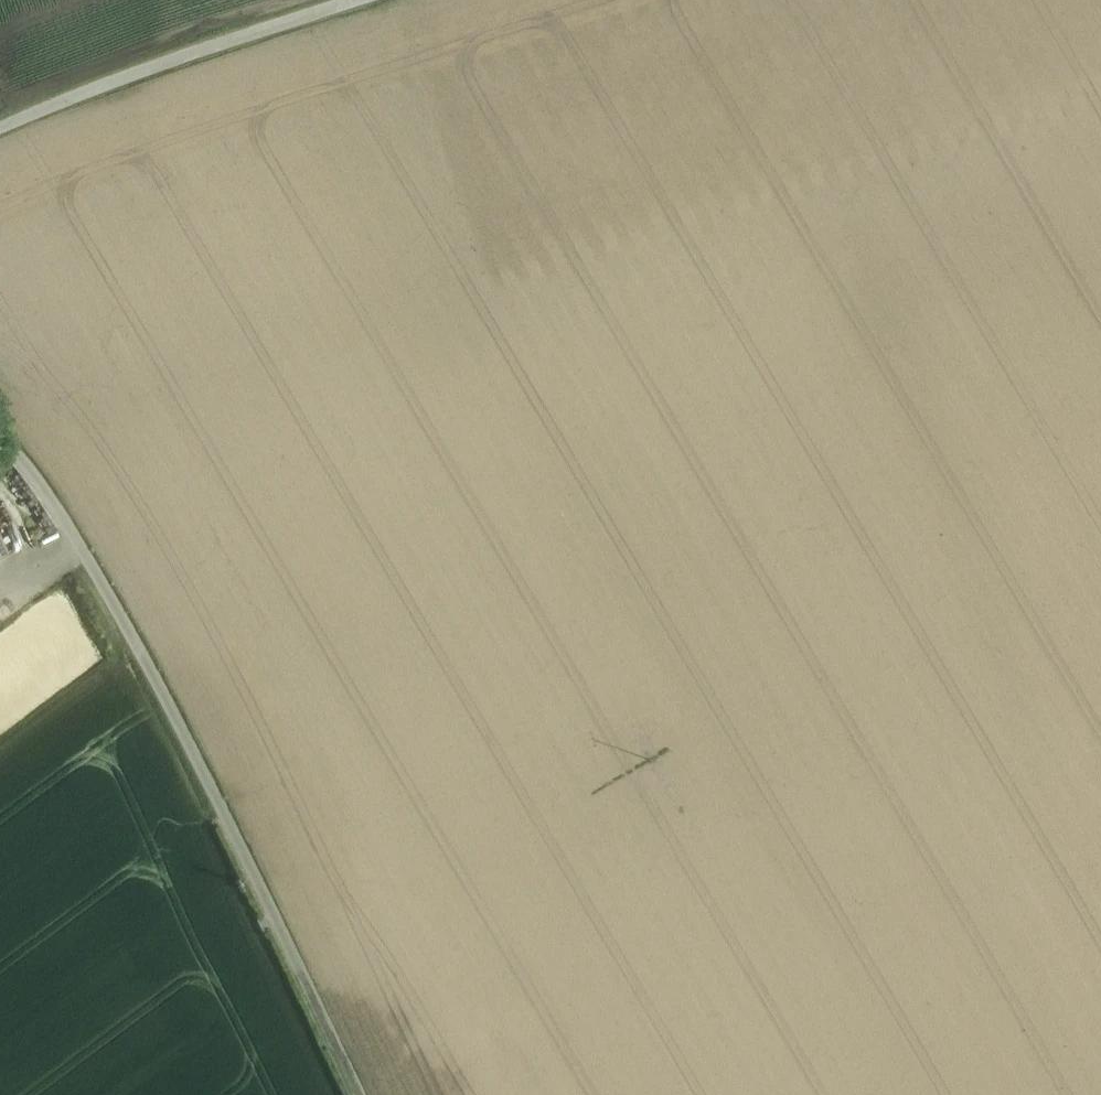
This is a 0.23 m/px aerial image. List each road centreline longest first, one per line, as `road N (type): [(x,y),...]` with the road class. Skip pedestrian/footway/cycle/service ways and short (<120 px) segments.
road 1 (residential): [(0,128),(194,49),(350,0)]

